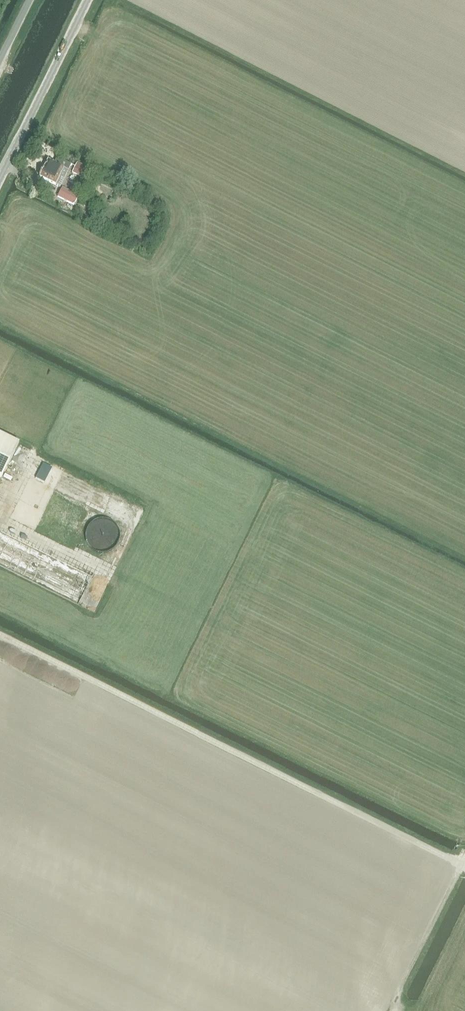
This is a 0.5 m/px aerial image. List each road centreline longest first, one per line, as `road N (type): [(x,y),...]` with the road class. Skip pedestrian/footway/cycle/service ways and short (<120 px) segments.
road 1 (tertiary): [(0,179),(87,0)]

